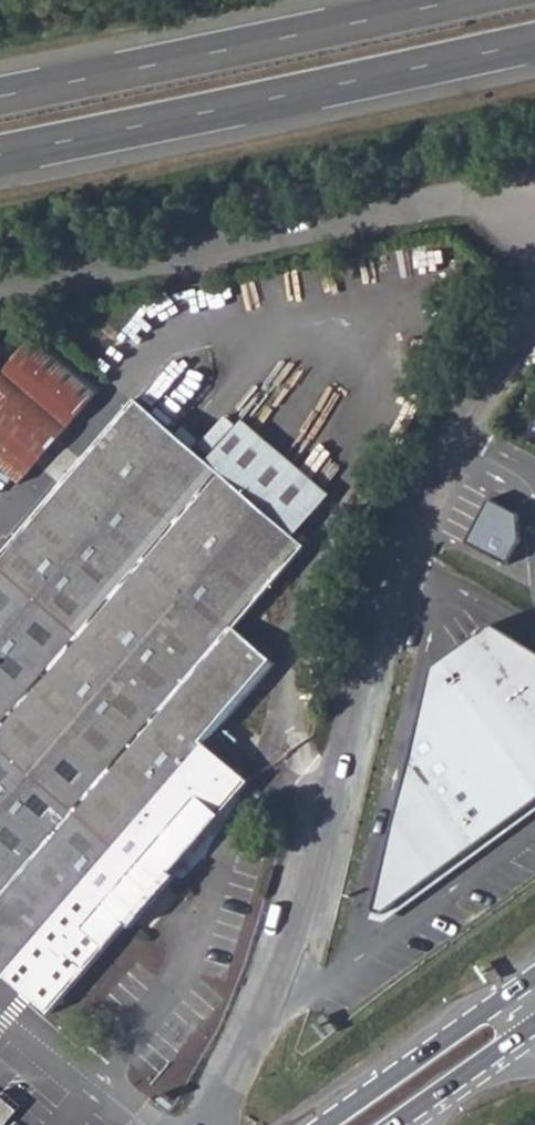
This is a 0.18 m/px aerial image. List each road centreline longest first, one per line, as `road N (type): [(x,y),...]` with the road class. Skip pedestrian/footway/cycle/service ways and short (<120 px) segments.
road 1 (residential): [(534,296),(457,431),(388,594),(262,1036),(213,1124)]
road 2 (residential): [(0,287),(438,202),(483,199),(509,208),(534,235)]
road 3 (motorway): [(0,153),(534,40)]
road 4 (motorway): [(455,0),(0,95)]
road 5 (secondary): [(534,976),(325,1124)]
road 6 (secondary): [(390,1124),(534,1021)]

